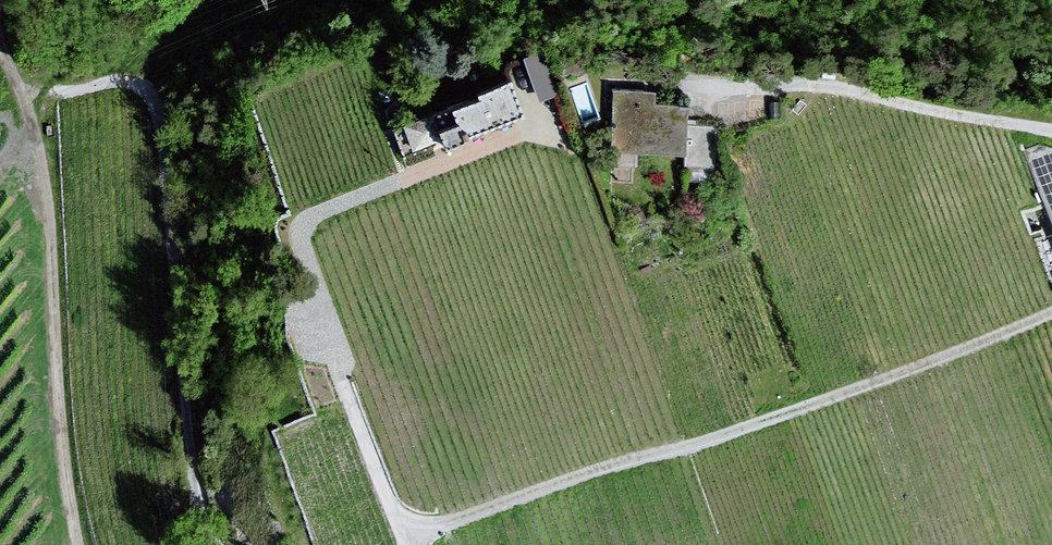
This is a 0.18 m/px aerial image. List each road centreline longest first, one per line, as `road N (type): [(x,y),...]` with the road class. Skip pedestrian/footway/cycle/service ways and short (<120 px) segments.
road 1 (unclassified): [(1051,310),(972,347),(396,540),(307,283),(284,249),(293,227),(316,207),(544,121)]
road 2 (track): [(215,544),(205,530),(166,348),(154,98),(125,75),(33,102)]
road 3 (track): [(75,544),(45,170),(33,102),(0,41)]
road 4 (unclassified): [(1051,130),(820,88),(677,81)]

